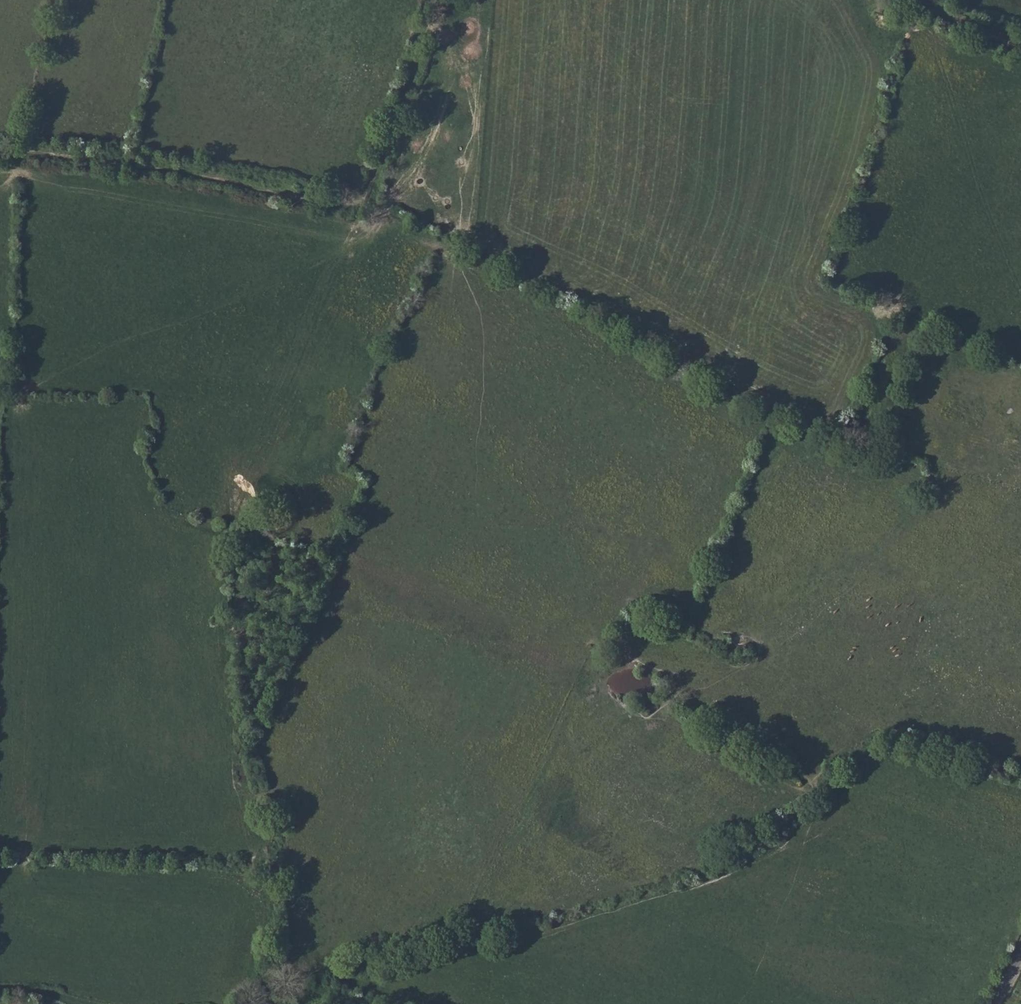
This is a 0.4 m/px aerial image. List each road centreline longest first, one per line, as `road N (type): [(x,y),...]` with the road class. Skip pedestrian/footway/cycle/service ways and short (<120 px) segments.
road 1 (track): [(0,154),(353,200),(367,193),(435,0)]

